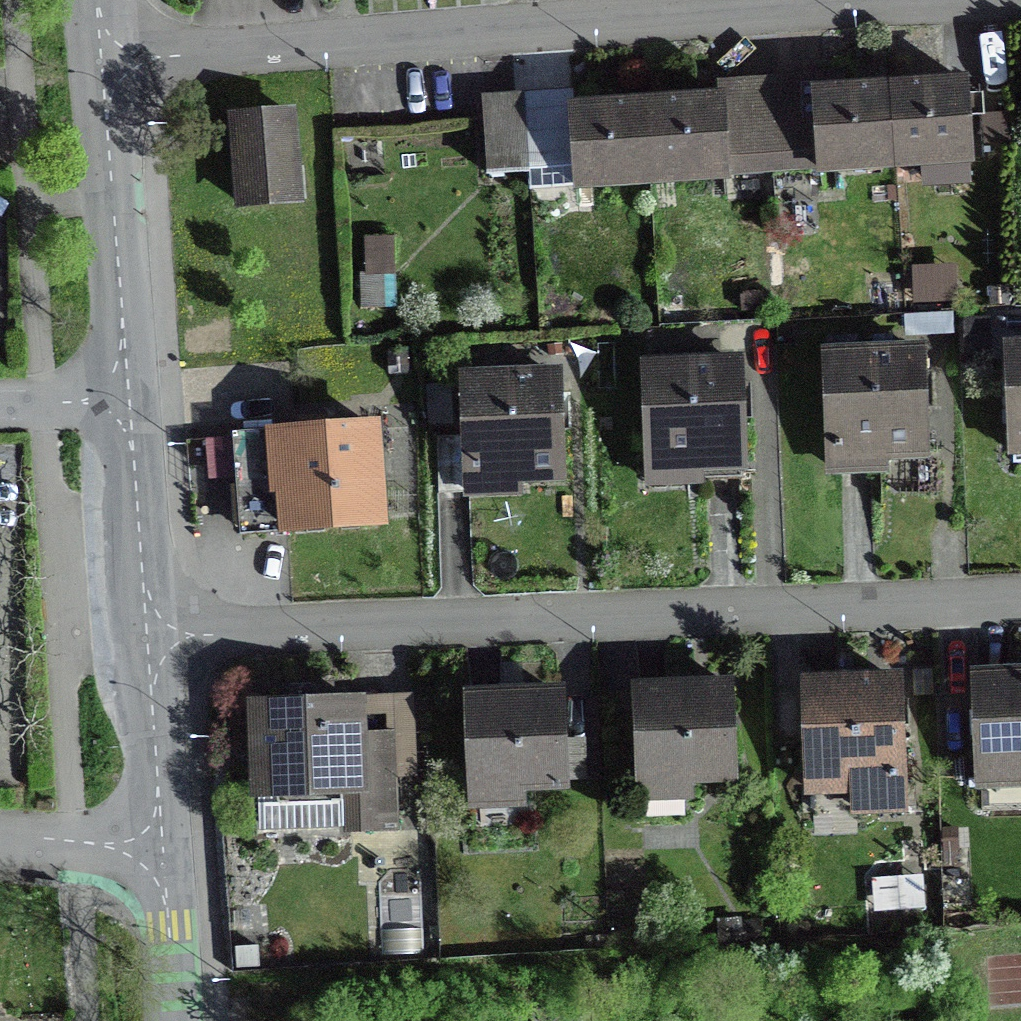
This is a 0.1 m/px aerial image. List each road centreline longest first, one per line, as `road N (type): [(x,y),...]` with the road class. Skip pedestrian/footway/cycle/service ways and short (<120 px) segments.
road 1 (residential): [(1020,7),(920,4),(101,61)]
road 2 (residential): [(1020,603),(148,638)]
road 3 (residential): [(101,61),(129,400)]
road 4 (residential): [(129,400),(148,638)]
road 5 (residential): [(148,638),(164,848)]
road 6 (residential): [(164,848),(176,1020)]
road 7 (residential): [(164,848),(0,839)]
road 8 (residential): [(129,400),(0,404)]

